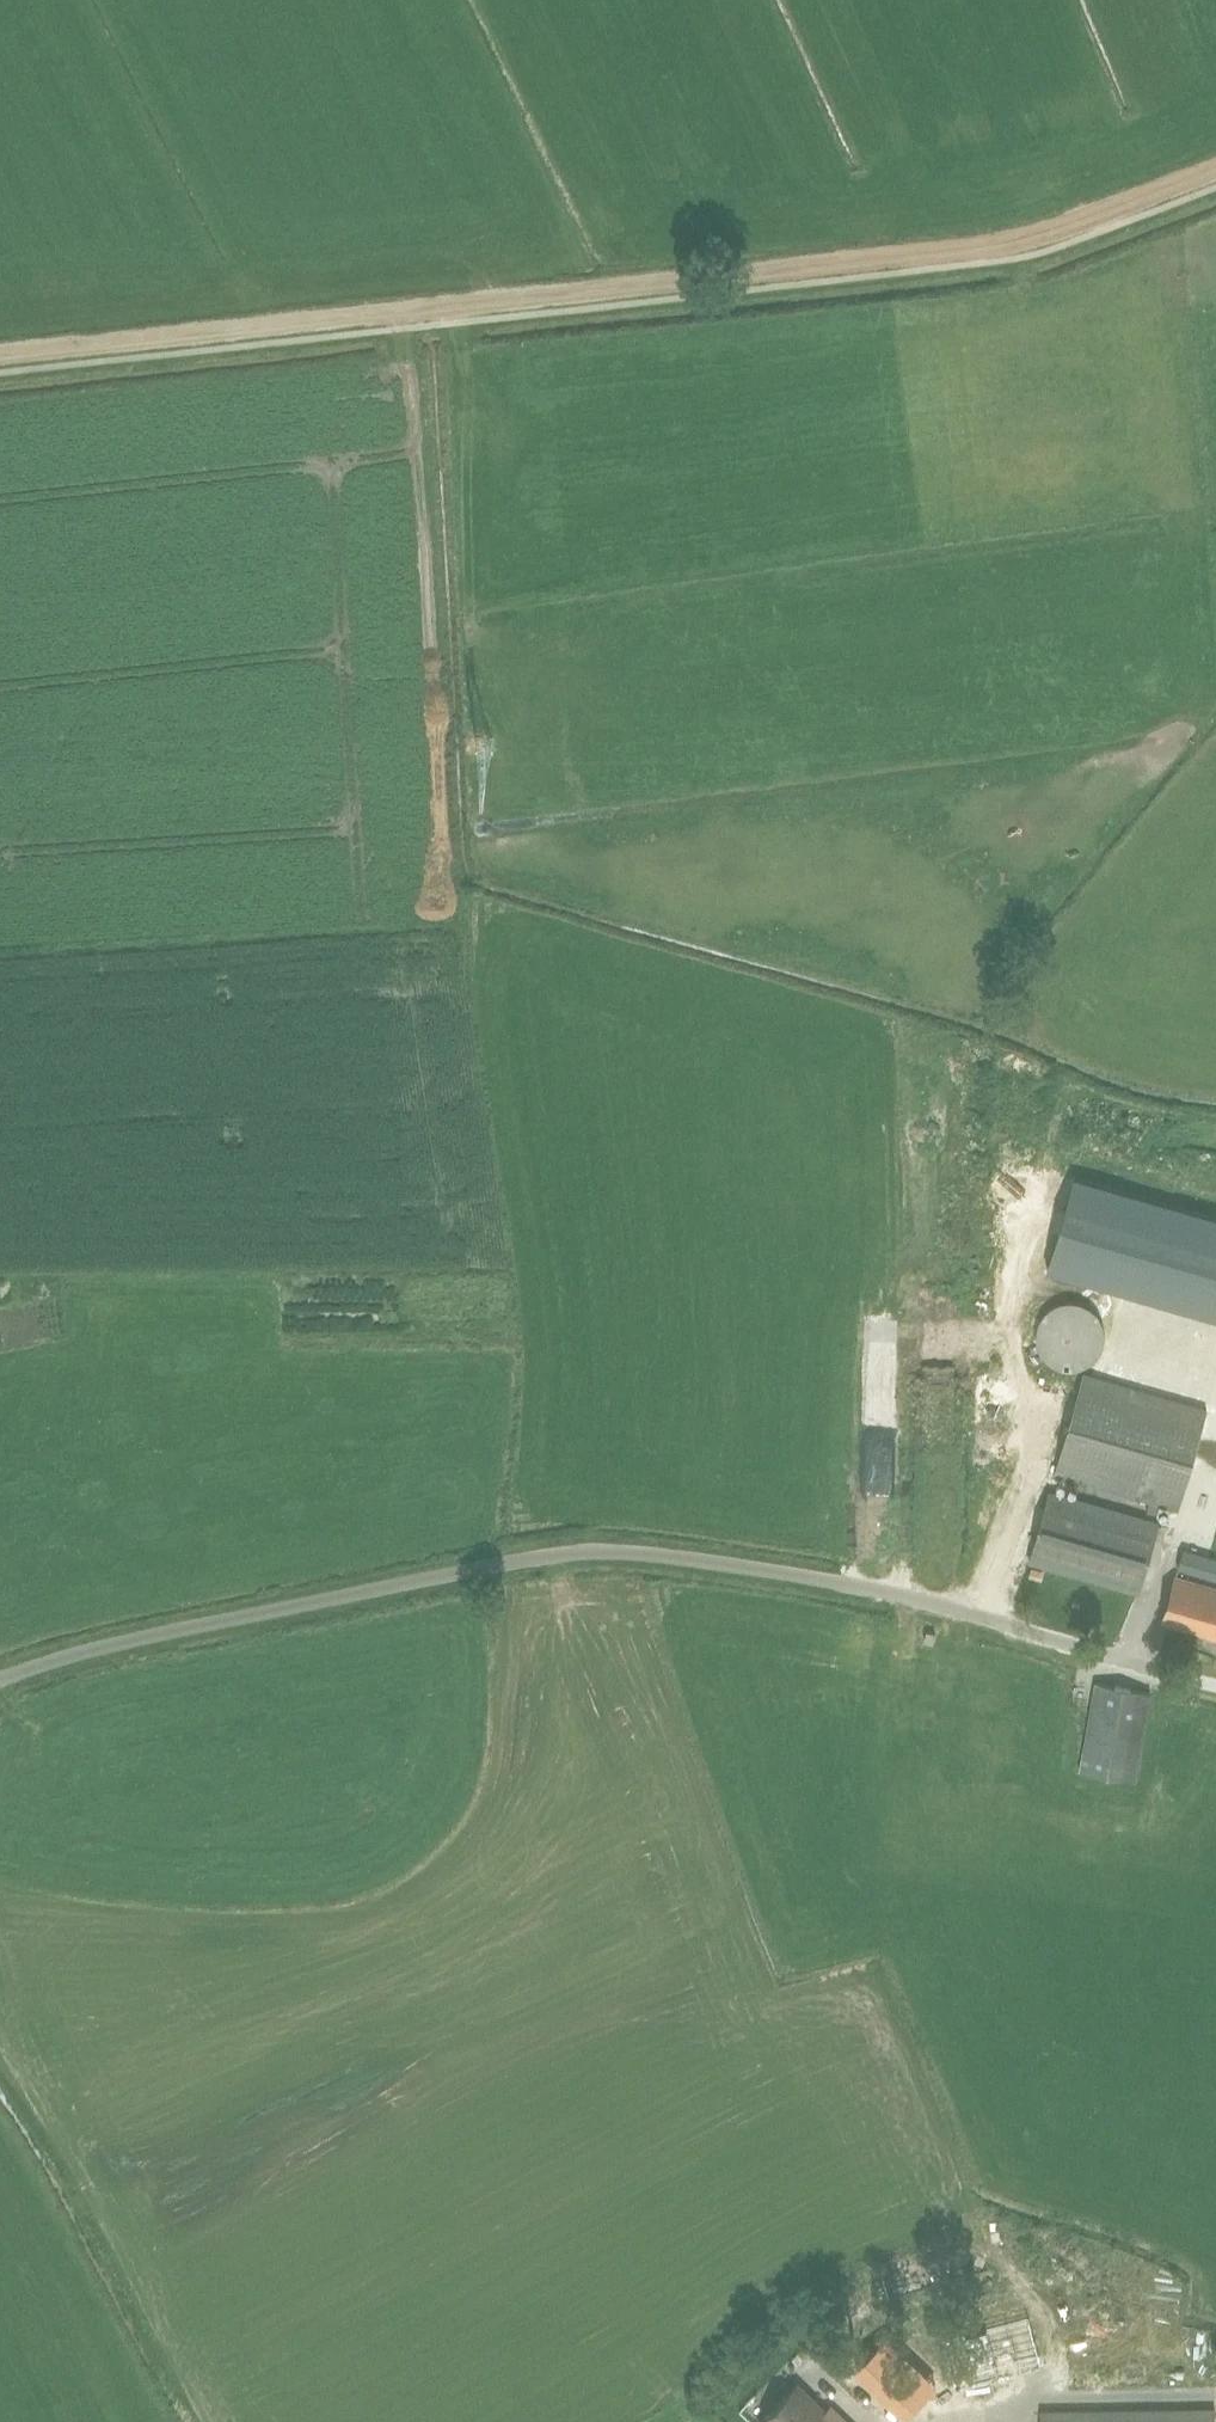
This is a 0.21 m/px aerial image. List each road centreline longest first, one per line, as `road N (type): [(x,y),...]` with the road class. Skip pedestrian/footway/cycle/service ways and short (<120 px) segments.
road 1 (unclassified): [(1215,1689),(915,1601),(599,1553),(179,1634),(0,1685)]
road 2 (track): [(1215,171),(1056,235),(1008,246),(0,359)]

